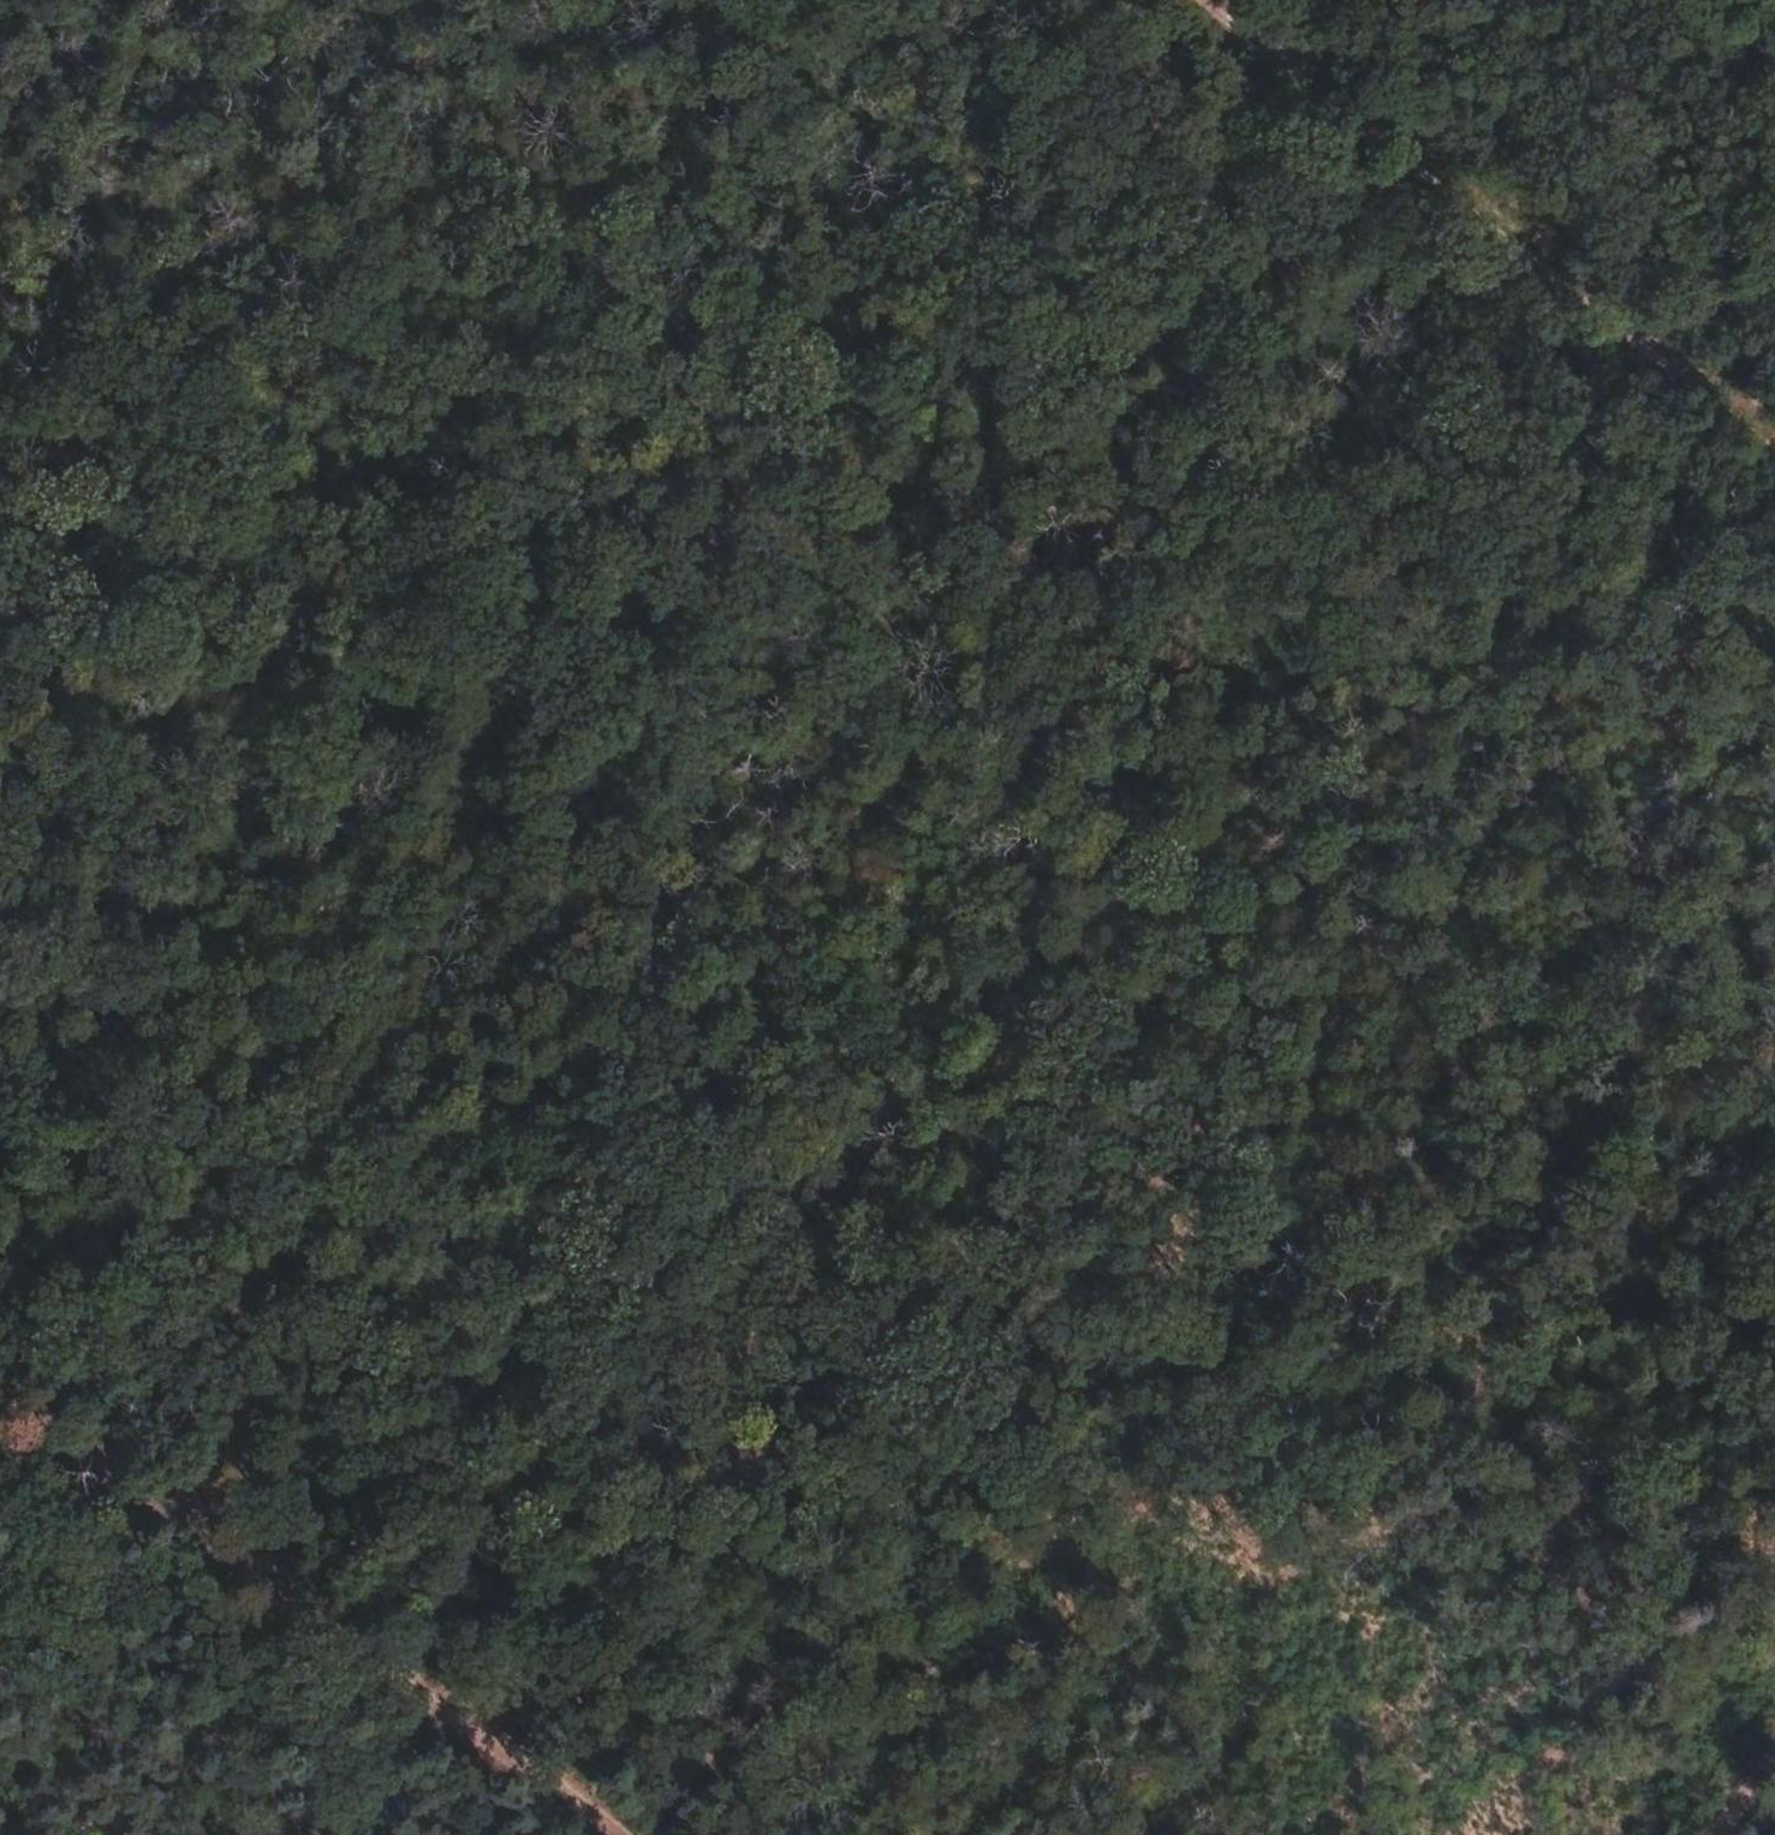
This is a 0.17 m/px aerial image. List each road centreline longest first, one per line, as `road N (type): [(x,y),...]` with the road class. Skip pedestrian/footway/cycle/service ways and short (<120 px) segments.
road 1 (track): [(1203,0),(1774,438)]

